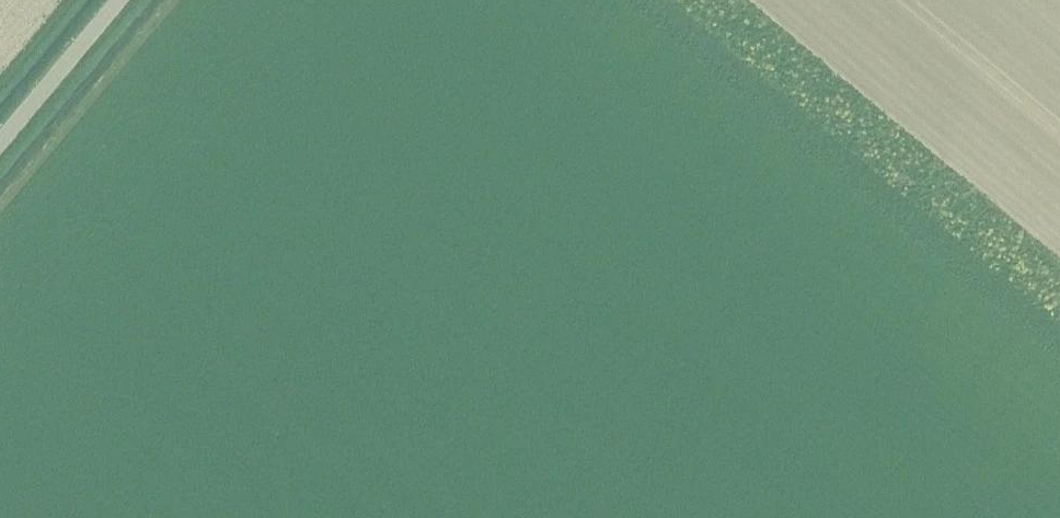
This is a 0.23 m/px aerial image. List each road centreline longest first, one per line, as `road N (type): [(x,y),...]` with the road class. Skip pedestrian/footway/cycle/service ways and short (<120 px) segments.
road 1 (unclassified): [(0,146),(123,0)]

